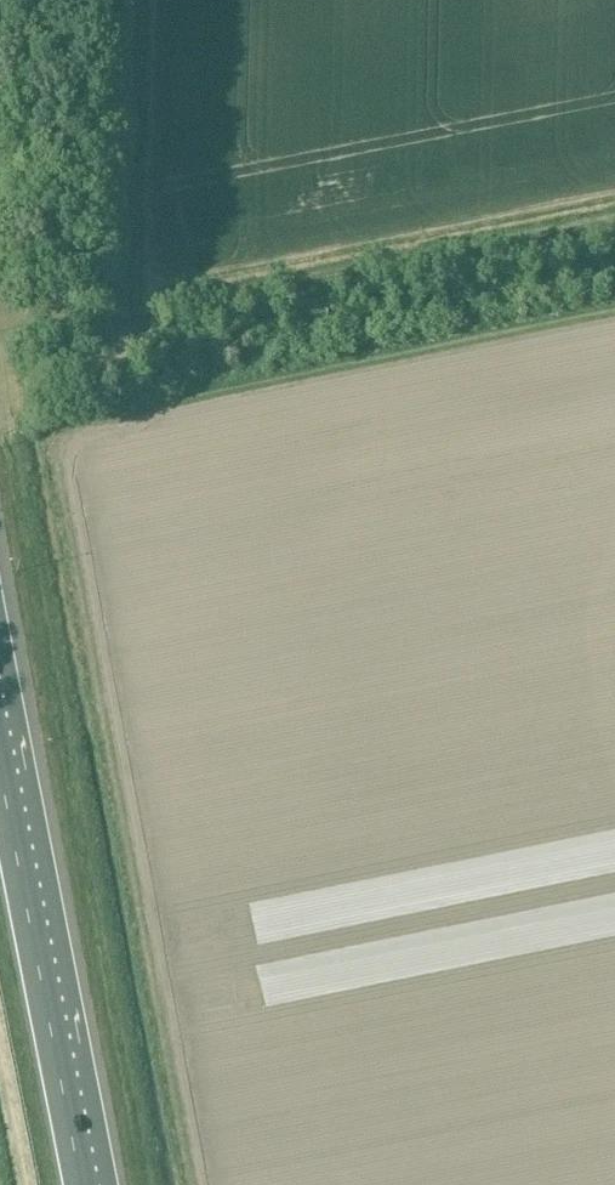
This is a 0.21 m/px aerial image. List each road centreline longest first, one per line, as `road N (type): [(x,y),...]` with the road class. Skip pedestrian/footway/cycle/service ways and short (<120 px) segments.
road 1 (track): [(614,229),(116,320),(106,307),(117,0)]
road 2 (motorway): [(81,1184),(0,775)]

